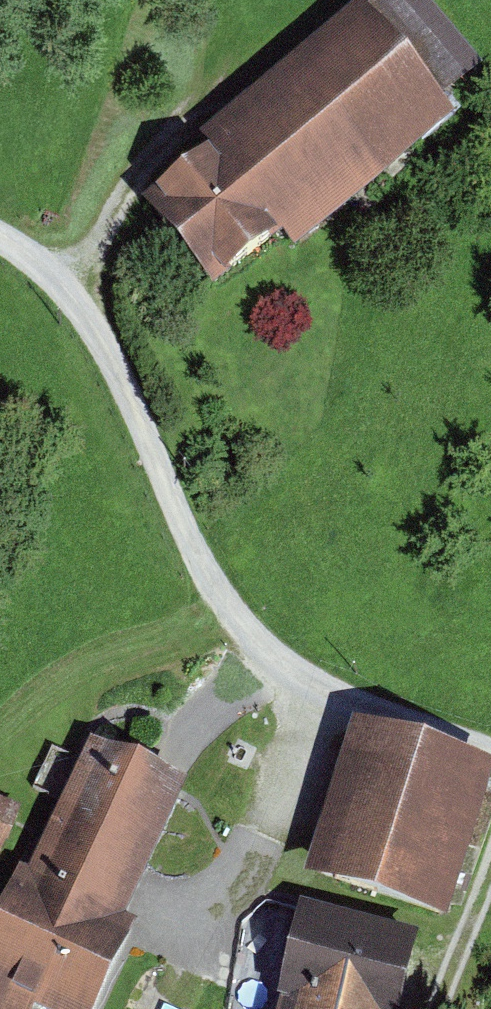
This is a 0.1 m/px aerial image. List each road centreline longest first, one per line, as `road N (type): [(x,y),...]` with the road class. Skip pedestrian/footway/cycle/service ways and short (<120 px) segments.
road 1 (track): [(0,232),(13,236),(76,301),(193,548),(264,652),(490,748)]
road 2 (track): [(187,973),(262,844),(327,684)]
road 3 (track): [(218,93),(174,128),(76,301)]
road 4 (track): [(154,748),(264,652)]
road 5 (track): [(445,1008),(490,880)]

